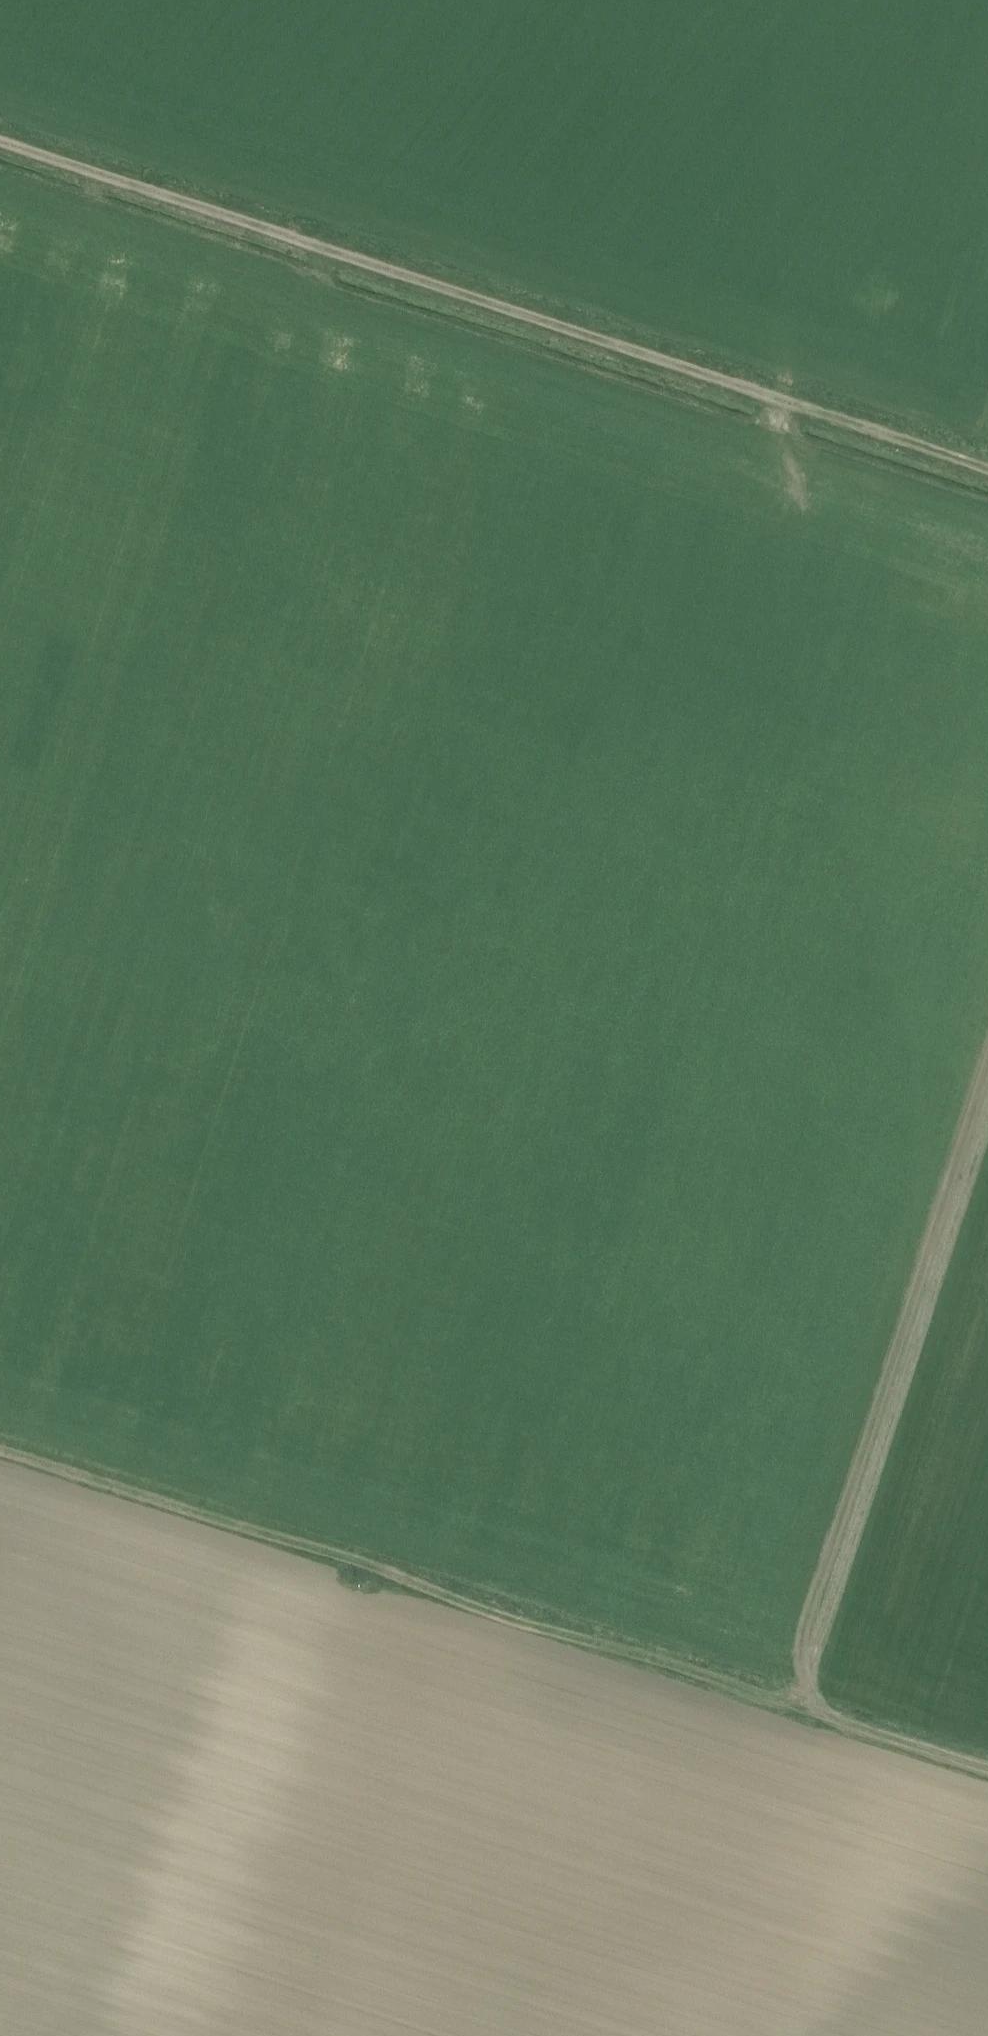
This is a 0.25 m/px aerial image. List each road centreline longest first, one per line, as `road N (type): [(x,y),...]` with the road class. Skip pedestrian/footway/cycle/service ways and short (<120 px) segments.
road 1 (track): [(0,141),(987,467)]
road 2 (track): [(987,1773),(0,1454)]

